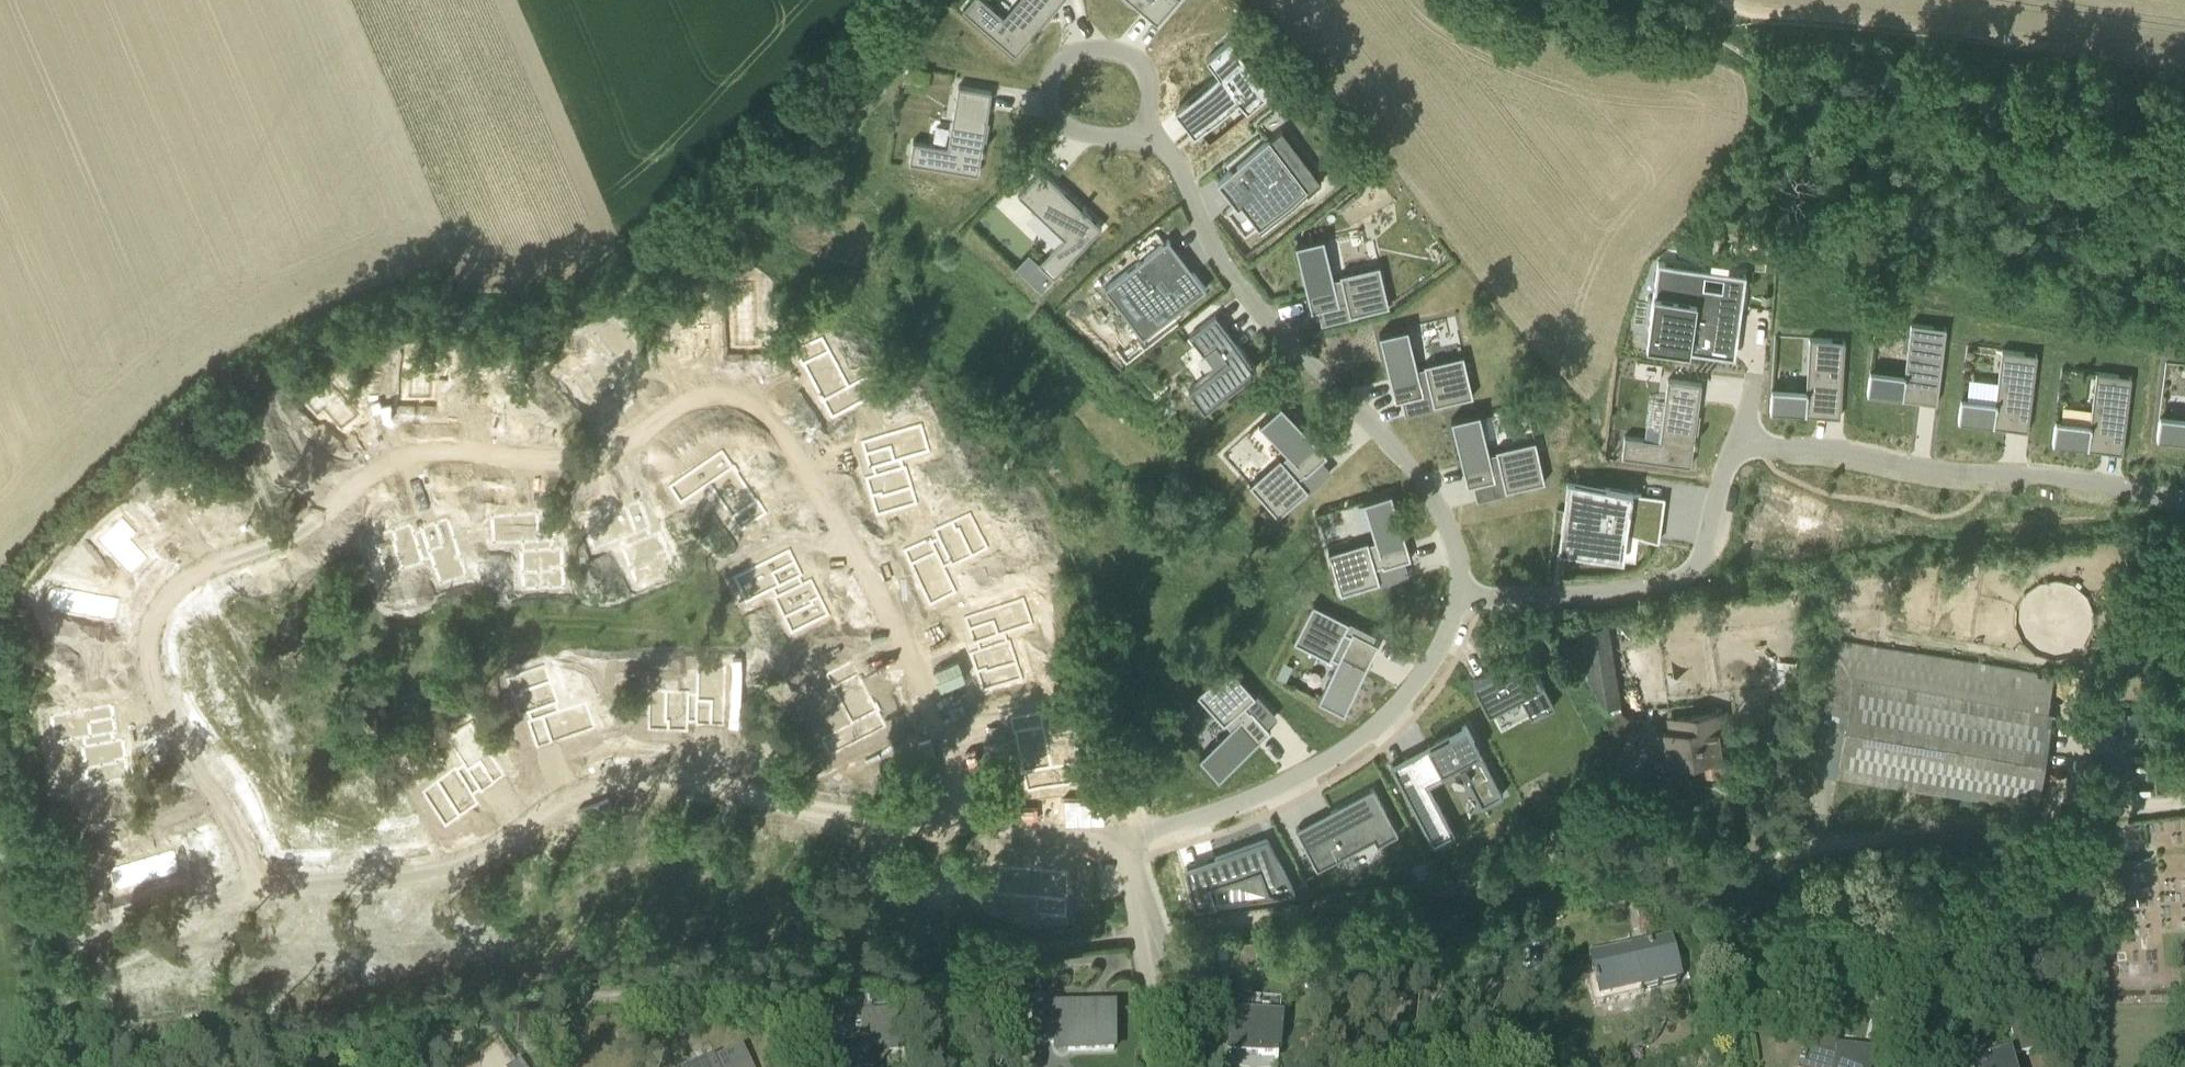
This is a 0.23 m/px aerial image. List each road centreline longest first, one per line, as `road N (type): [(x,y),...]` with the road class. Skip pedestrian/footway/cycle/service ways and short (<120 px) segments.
road 1 (track): [(53,1066),(93,1052),(1126,939),(1155,928),(2184,800)]
road 2 (residential): [(969,817),(902,632),(786,440),(740,402),(686,405),(623,440),(561,455),(457,442),(421,448),(364,475),(303,533),(279,542)]
road 3 (residential): [(969,817),(637,772),(580,785),(488,847),(431,867),(257,884)]
road 4 (residential): [(1460,597),(1449,529),(1422,482),(1226,268),(1168,148),(1142,129)]
road 5 (track): [(2184,131),(1764,64),(1706,31)]
road 6 (residential): [(1740,451),(1785,445),(1948,472),(2059,475),(2184,502)]
road 7 (residential): [(279,542),(198,575),(166,599),(151,630),(149,663),(257,884)]
road 8 (residential): [(1129,830),(1213,812),(1361,738),(1424,673),(1460,597)]
road 9 (residential): [(1460,597),(1599,593),(1683,578),(1701,560),(1725,469),(1740,451)]
road 10 (residential): [(1142,129),(1151,91),(1139,58),(1081,48),(1058,63),(1049,95),(1058,120),(1086,133),(1132,134)]
road 11 (unclassified): [(1193,1066),(1185,985),(1155,928),(1129,830)]
road 12 (residential): [(279,542),(400,709)]
road 13 (residential): [(257,884),(81,926)]
road 14 (residential): [(1129,830),(969,817)]

